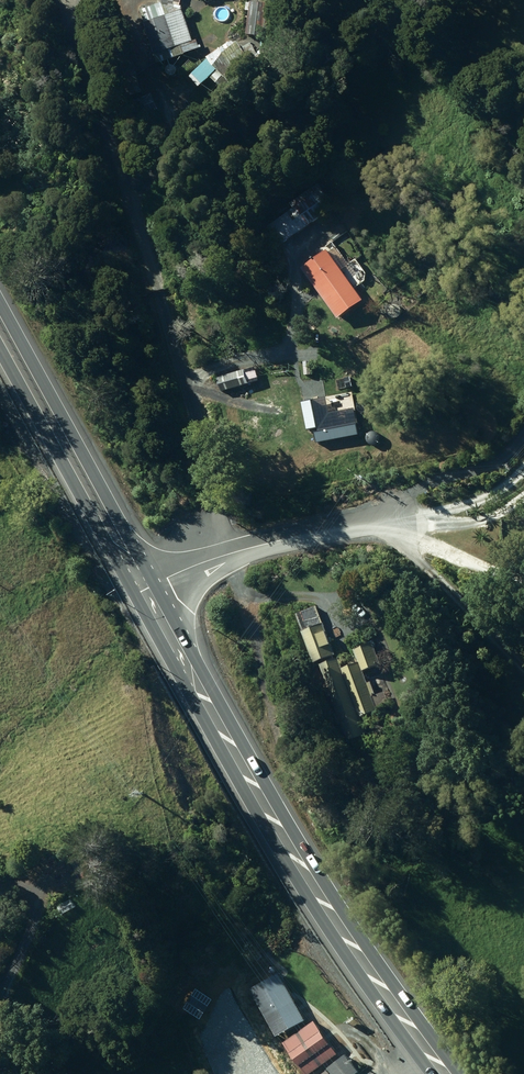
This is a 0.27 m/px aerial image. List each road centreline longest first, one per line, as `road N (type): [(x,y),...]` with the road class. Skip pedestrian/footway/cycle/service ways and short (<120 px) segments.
road 1 (track): [(60,0),(99,105),(204,563)]
road 2 (trunk): [(148,589),(235,779),(336,942),(436,1073)]
road 3 (trunk): [(0,332),(148,589)]
road 4 (unclassified): [(148,589),(204,563),(339,530),(372,531),(398,546)]

